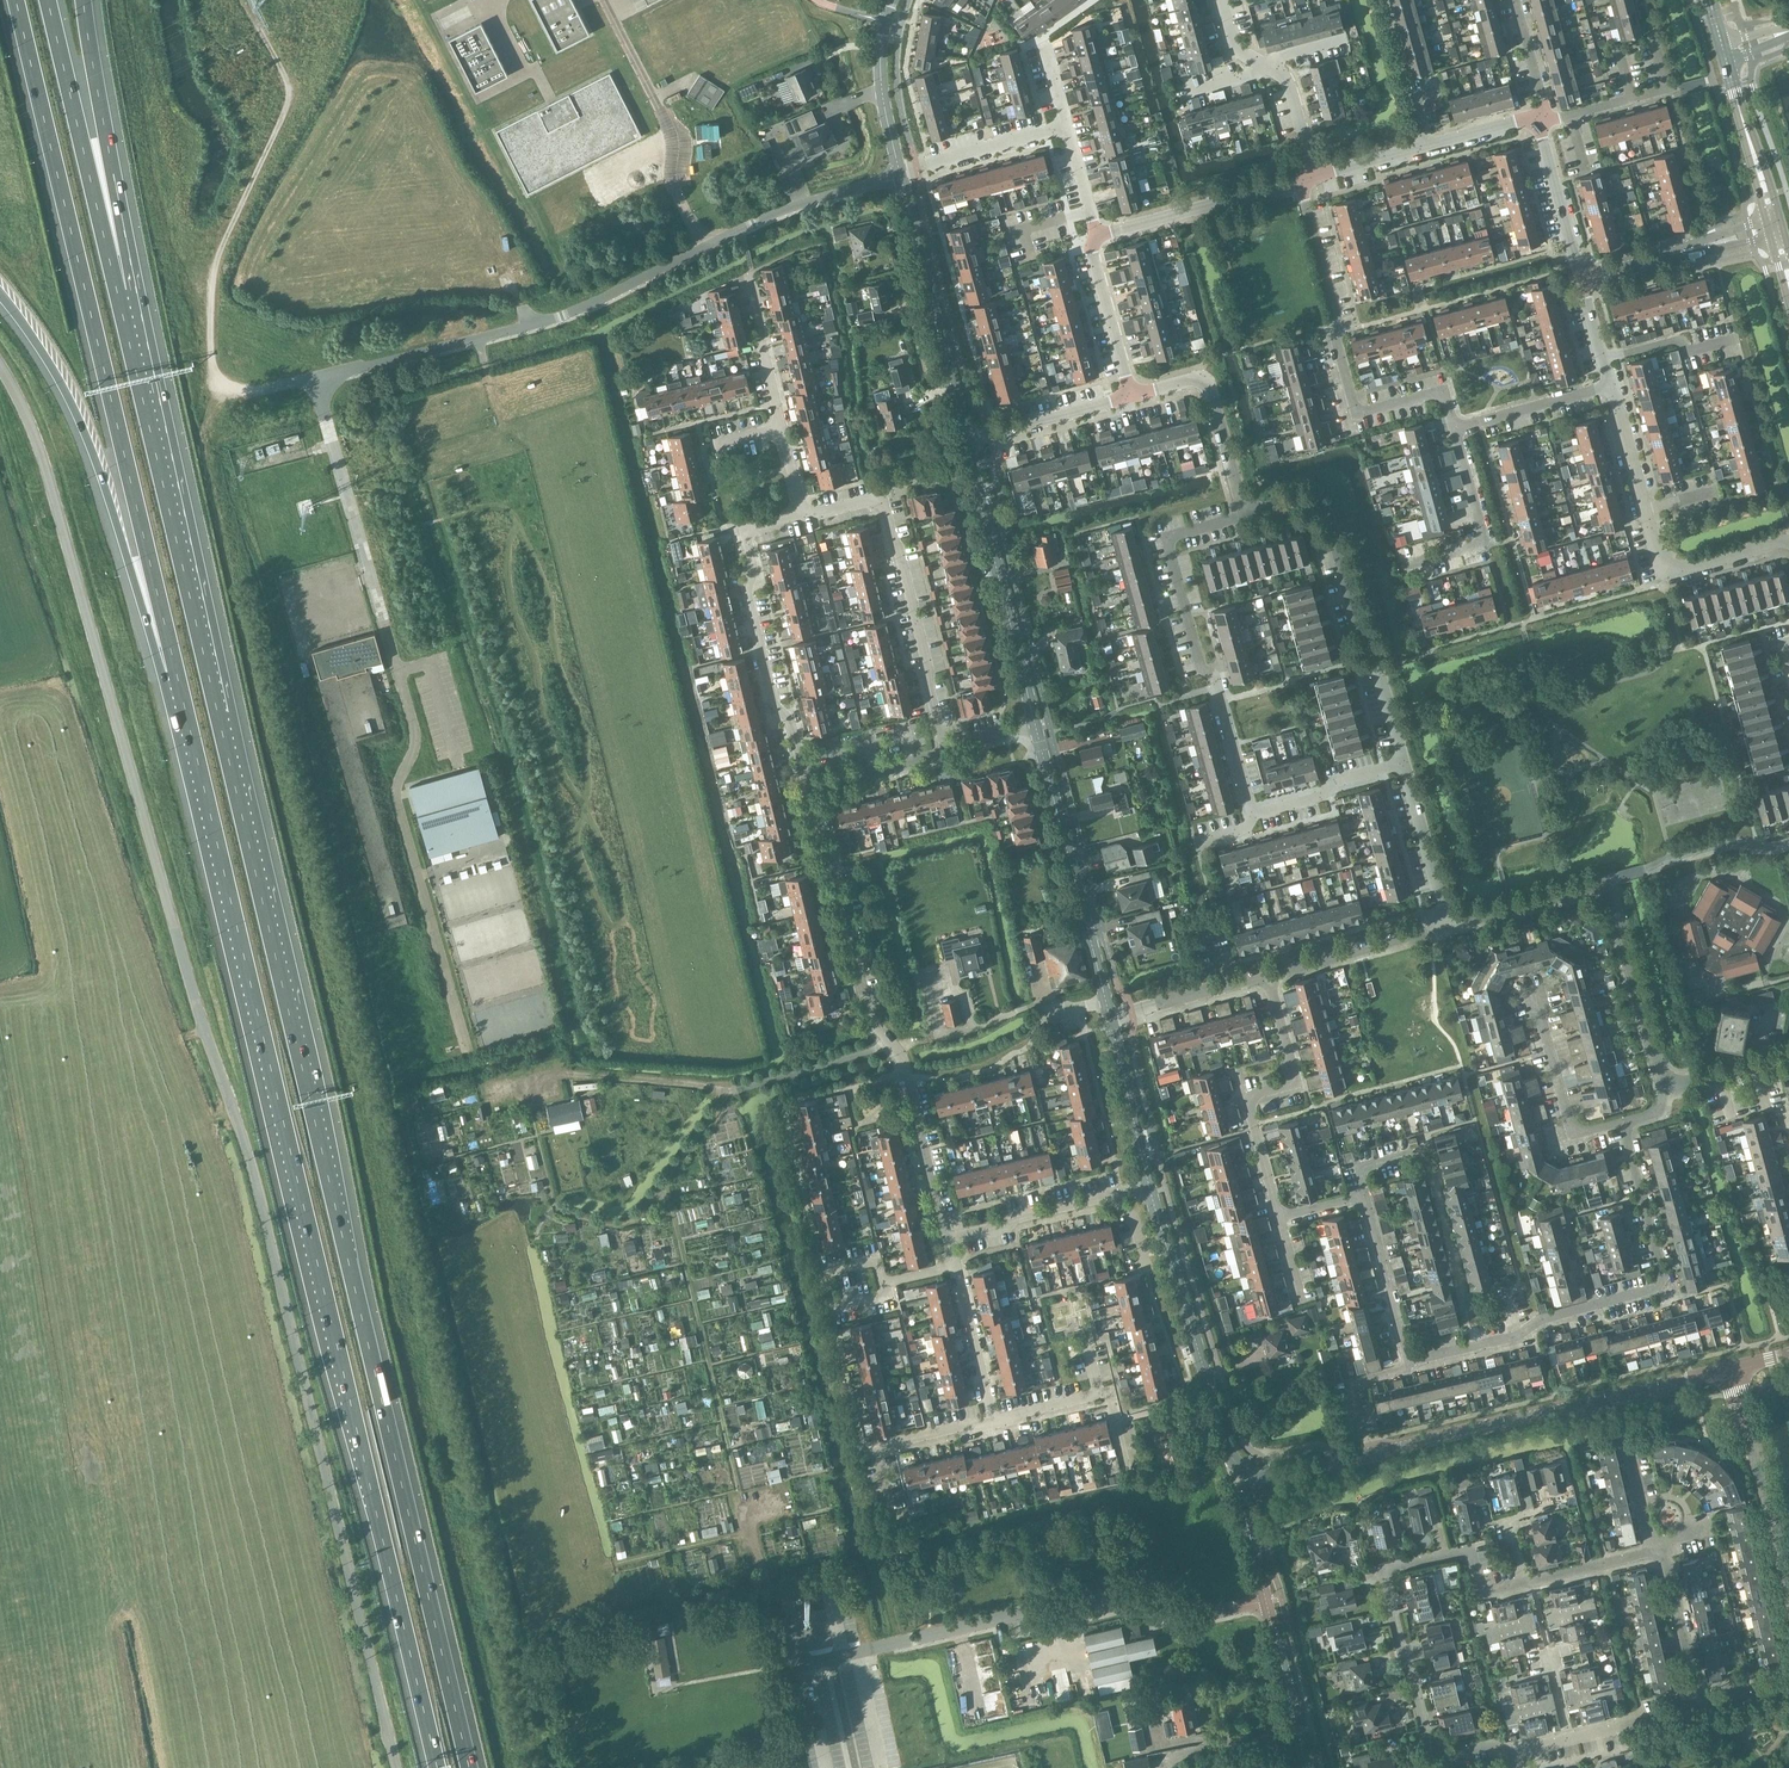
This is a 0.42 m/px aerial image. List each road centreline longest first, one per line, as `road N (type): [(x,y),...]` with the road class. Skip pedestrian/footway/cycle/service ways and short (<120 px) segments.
road 1 (motorway): [(471,1767),(117,291)]
road 2 (unclassified): [(397,1767),(251,1170),(190,983),(44,462),(0,365)]
road 3 (motorway): [(177,680),(438,1767)]
road 4 (motorway): [(16,0),(177,680)]
road 5 (unclassified): [(464,1047),(393,791),(413,751),(411,719),(315,377)]
road 6 (unclassified): [(315,377),(561,316),(741,227),(901,174)]
road 7 (tertiary): [(1257,1482),(1729,1368)]
road 8 (unclassified): [(803,1667),(1129,1589),(1199,1612),(1268,1600)]
road 9 (residential): [(950,1239),(902,1058),(867,1013),(811,791)]
road 10 (track): [(266,391),(228,387),(210,354),(216,270),(292,95),(243,0)]
road 11 (residential): [(1524,1583),(1481,1590),(1467,1557),(1452,1553),(1399,1566),(1386,1581),(1428,1744),(1446,1755),(1485,1745),(1521,1755)]
road 12 (residential): [(1408,1362),(1517,1337),(1541,1321),(1659,1286),(1662,1270),(1622,1123)]
road 13 (motorway): [(0,295),(82,425),(177,680)]
road 14 (residential): [(1255,814),(1219,688),(1200,666),(1169,546),(1174,535),(1246,515)]
road 15 (residential): [(1455,429),(1441,394),(1372,411),(1354,406),(1299,179)]
road 16 (residential): [(1404,762),(1325,508),(1306,499),(1246,515)]
road 17 (residential): [(803,515),(863,502),(885,507),(945,752)]
road 18 (residential): [(811,791),(792,725),(774,703),(748,588),(754,566),(747,535),(803,515)]
road 19 (unclassified): [(1257,1482),(1230,1452),(1150,1186)]
road 20 (residential): [(1788,544),(1665,570),(1612,386)]
road 21 (unclassified): [(1107,1020),(1033,723)]
road 22 (motorway): [(117,291),(48,0)]
road 23 (motorway): [(117,291),(113,174),(83,0)]
road 24 (unclassified): [(1033,723),(967,442)]
road 25 (unclassified): [(967,442),(901,174)]
road 26 (residential): [(1269,976),(1294,1078),(1249,1105),(1279,1216)]
road 27 (residential): [(803,515),(749,277)]
road 28 (residential): [(1788,1599),(1729,1368)]
road 29 (residential): [(1314,174),(1530,122)]
road 30 (residential): [(1246,515),(1207,387),(1192,381),(1131,395)]
road 31 (residential): [(1097,236),(1299,179)]
road 32 (residential): [(950,1239),(1150,1186)]
road 33 (residential): [(1665,1087),(1607,890)]
road 34 (residential): [(1406,566),(1483,539),(1455,429)]
road 35 (residential): [(892,1522),(879,1447),(994,1418)]
road 36 (residential): [(1269,976),(1449,924)]
road 37 (residential): [(1521,1755),(1702,1708)]
road 38 (residential): [(994,1418),(1103,1394),(1124,1466)]
road 39 (residential): [(994,1418),(950,1239)]
road 40 (residential): [(1622,1123),(1584,1132),(1570,1121),(1536,999)]
road 41 (unclassified): [(901,174),(882,69),(893,0)]
road 42 (tertiary): [(1307,1767),(1268,1600)]
road 43 (unclassified): [(1150,1186),(1107,1020)]
road 44 (residential): [(967,442),(1131,395)]
road 45 (residential): [(901,174),(1065,128)]
road 46 (residential): [(1408,1362),(1362,1200)]
road 47 (residential): [(1449,924),(1404,762)]
road 48 (residential): [(1107,1020),(1269,976)]
road 49 (residential): [(1131,395),(1091,253),(1097,236)]
road 50 (tertiary): [(1770,219),(1727,61)]
road 51 (residential): [(1702,1708),(1666,1563),(1655,1554)]
road 52 (residential): [(1449,924),(1591,886),(1607,890)]
road 53 (residential): [(1455,429),(1612,386)]
road 54 (residential): [(1536,125),(1583,279)]
road 55 (residential): [(1255,814),(1404,762)]
road 56 (residential): [(1536,125),(1676,89)]
road 57 (residential): [(811,791),(945,752)]
road 58 (residential): [(1524,1583),(1655,1554)]
road 59 (residential): [(1530,122),(1542,110),(1514,0)]
road 60 (residential): [(1665,1087),(1788,1054)]
road 61 (tertiary): [(1268,1600),(1245,1514),(1257,1482)]

